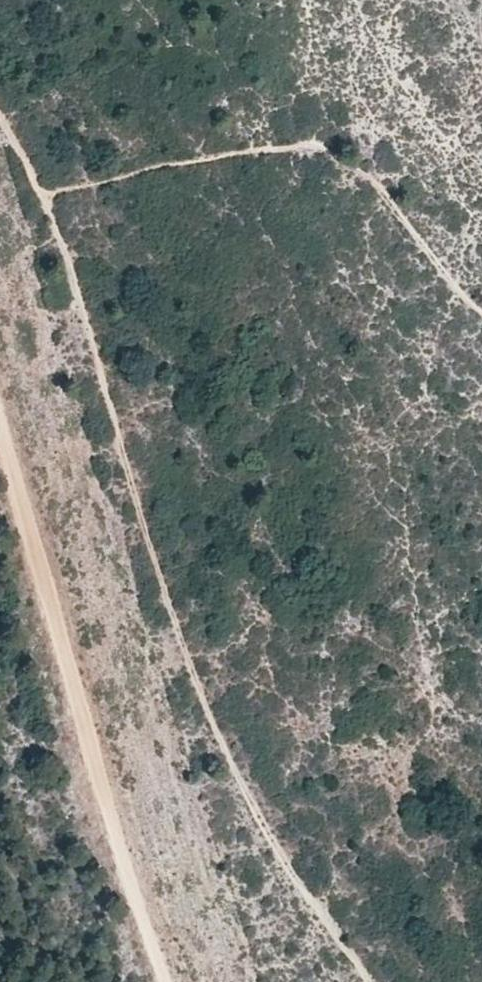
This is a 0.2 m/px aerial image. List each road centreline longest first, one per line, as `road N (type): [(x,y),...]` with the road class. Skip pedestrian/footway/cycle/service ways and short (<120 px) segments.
road 1 (track): [(0,122),(48,214),(190,672),(284,860),(371,981)]
road 2 (track): [(162,981),(0,418)]

